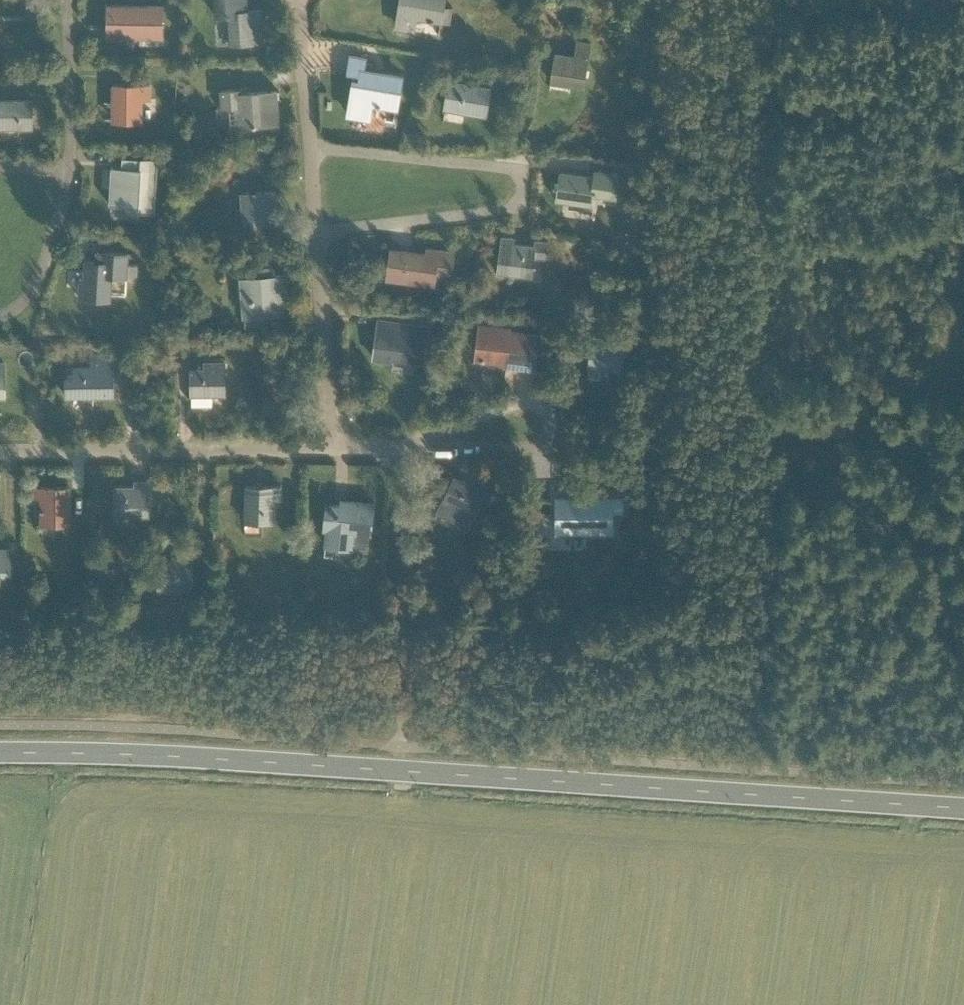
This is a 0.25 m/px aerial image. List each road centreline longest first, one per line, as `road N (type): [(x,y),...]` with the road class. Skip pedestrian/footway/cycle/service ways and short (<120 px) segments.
road 1 (secondary): [(963,808),(216,758),(0,751)]

